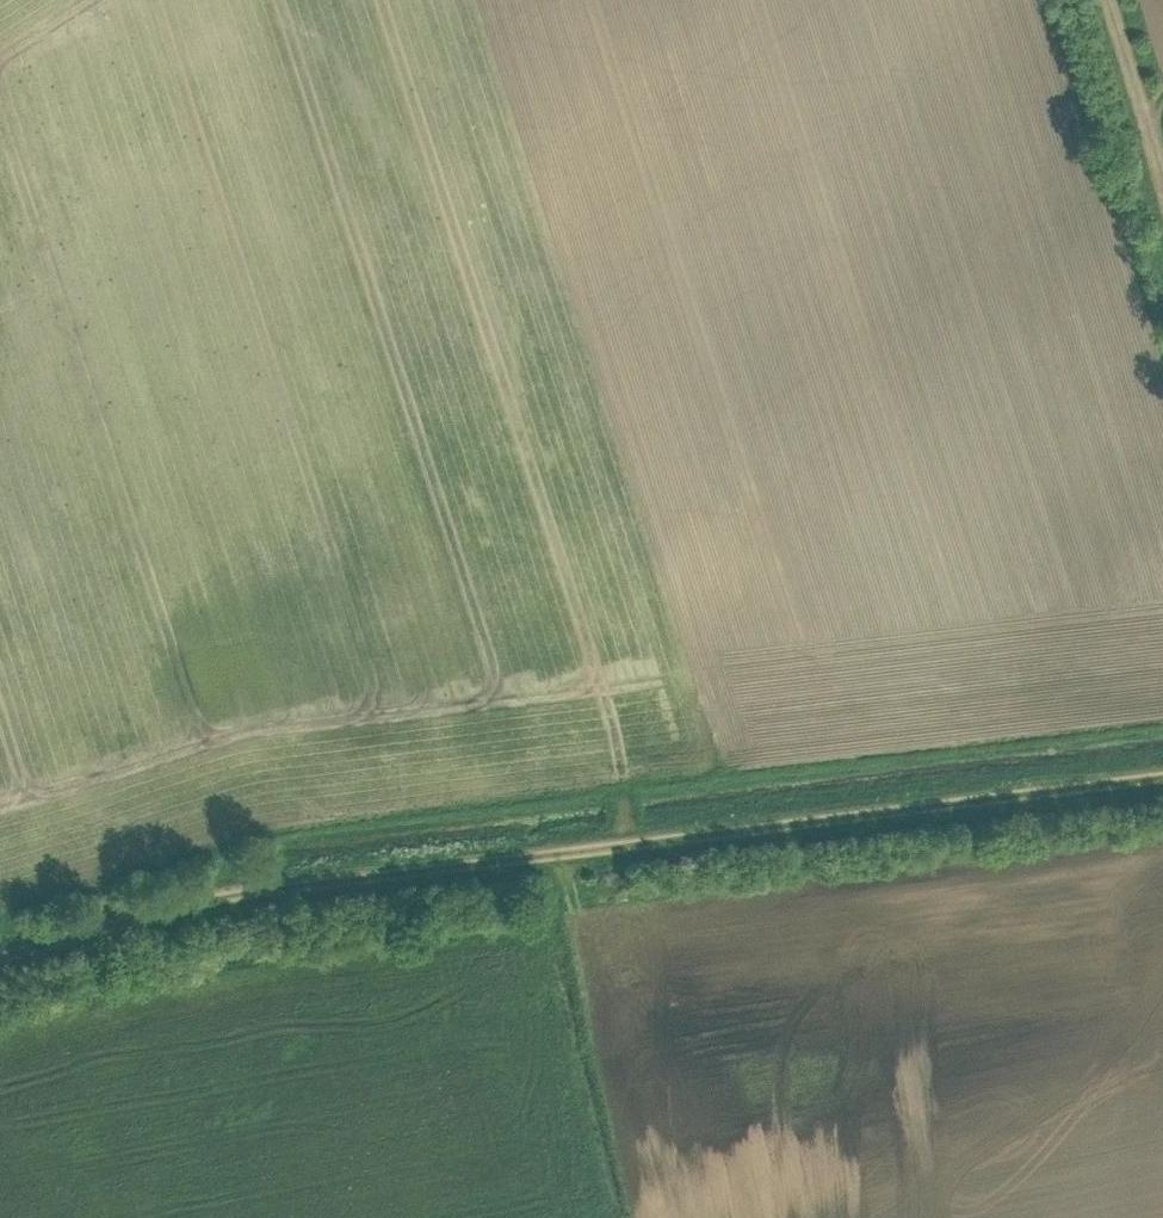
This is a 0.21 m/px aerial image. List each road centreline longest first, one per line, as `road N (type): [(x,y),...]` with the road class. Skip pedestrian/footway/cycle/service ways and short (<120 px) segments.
road 1 (unclassified): [(0,943),(239,874),(1162,762)]
road 2 (track): [(1162,175),(1109,0)]

